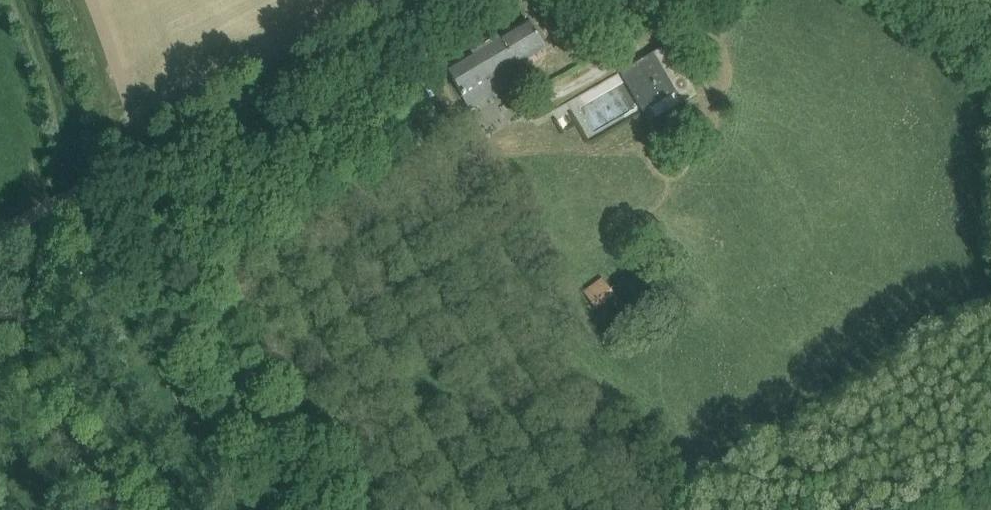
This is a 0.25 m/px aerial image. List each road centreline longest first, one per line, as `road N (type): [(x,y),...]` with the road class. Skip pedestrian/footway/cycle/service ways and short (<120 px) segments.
road 1 (unclassified): [(432,0),(0,230)]

